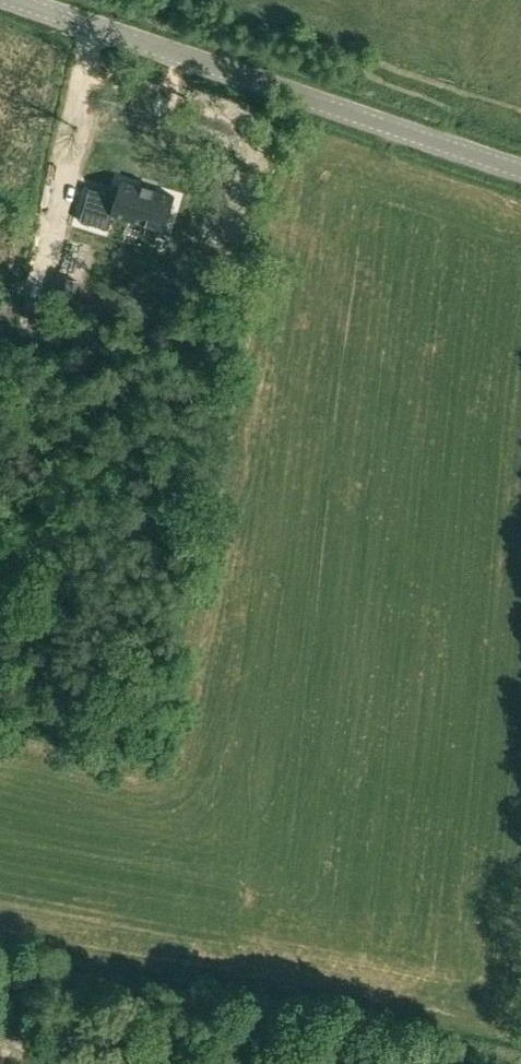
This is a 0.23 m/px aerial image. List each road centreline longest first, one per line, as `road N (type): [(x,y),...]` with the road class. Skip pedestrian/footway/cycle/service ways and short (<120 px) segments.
road 1 (unclassified): [(520,170),(13,0)]

